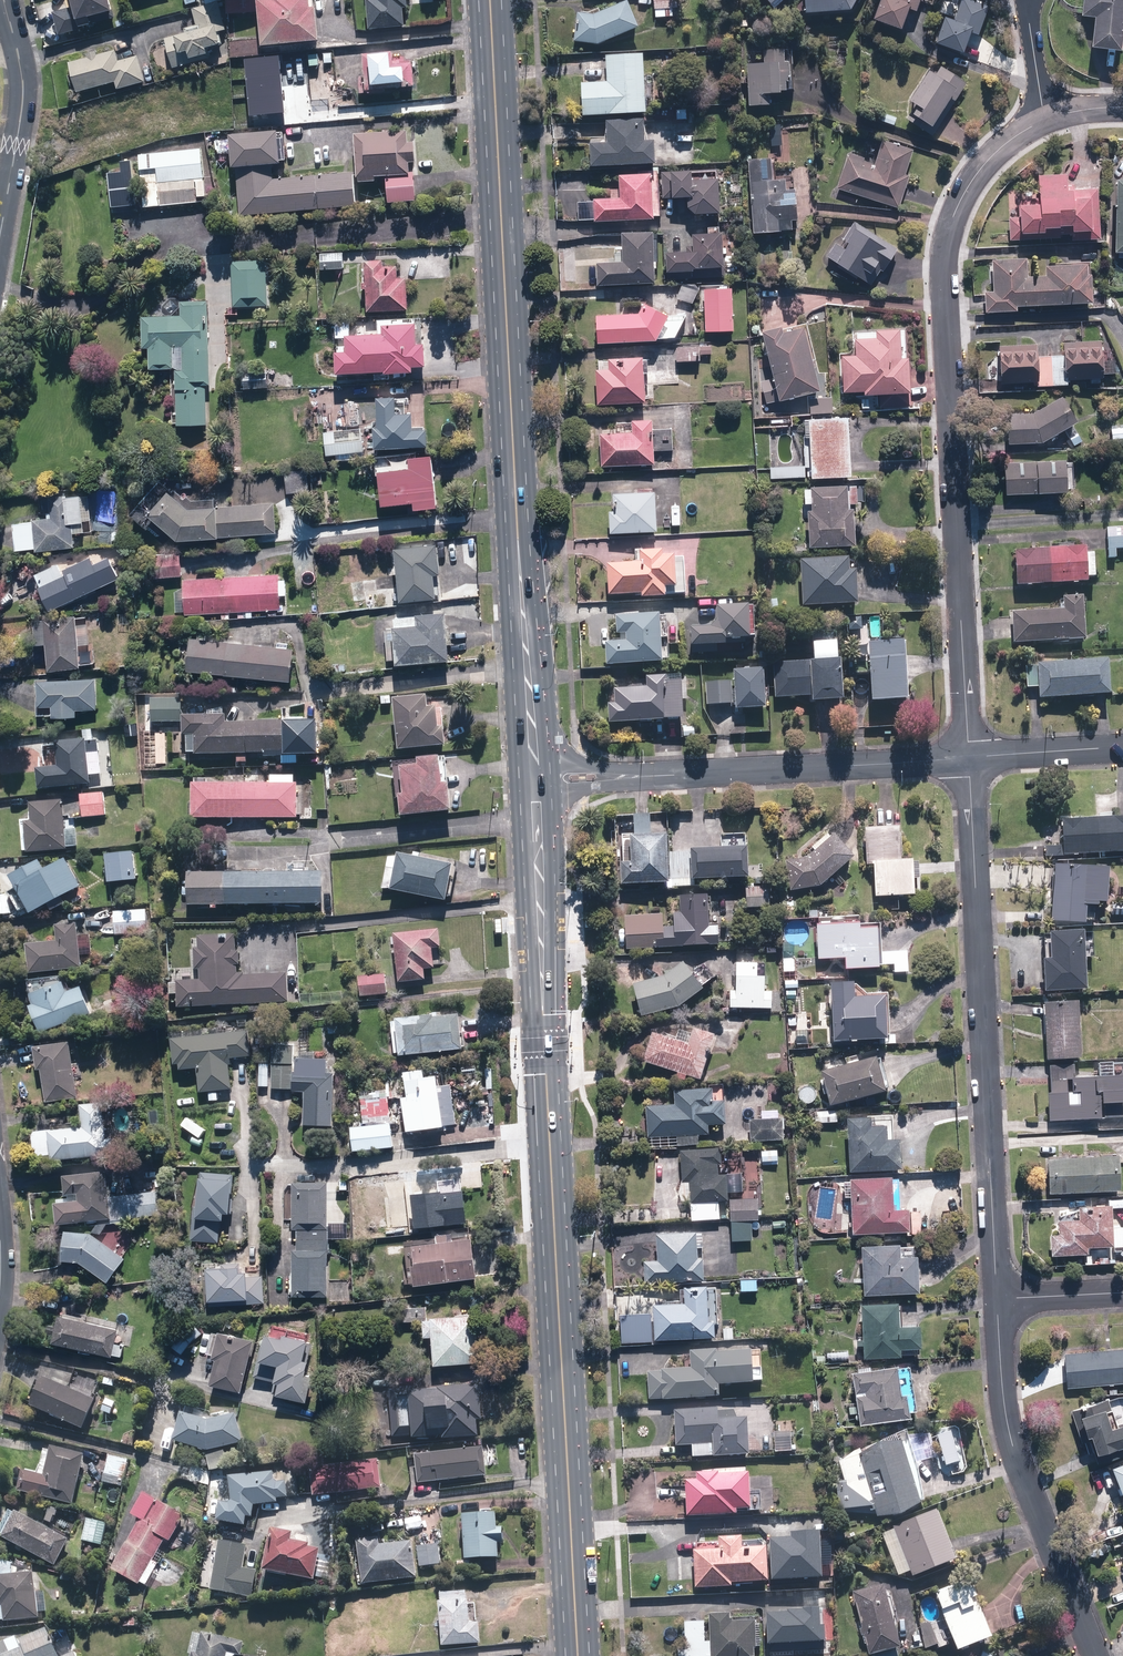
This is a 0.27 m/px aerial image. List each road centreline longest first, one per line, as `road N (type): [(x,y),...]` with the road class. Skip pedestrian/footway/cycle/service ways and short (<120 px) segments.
road 1 (primary): [(540,781),(579,1655)]
road 2 (primary): [(491,0),(518,540),(540,781)]
road 3 (residential): [(968,759),(947,237),(981,168),(1044,117)]
road 4 (residential): [(997,1299),(968,759)]
road 5 (residential): [(540,781),(968,759)]
road 6 (residential): [(1095,1655),(1012,1447),(997,1299)]
road 7 (residential): [(3,0),(22,98),(0,231)]
road 8 (residential): [(968,759),(1122,748)]
road 9 (residential): [(997,1299),(1122,1293)]

